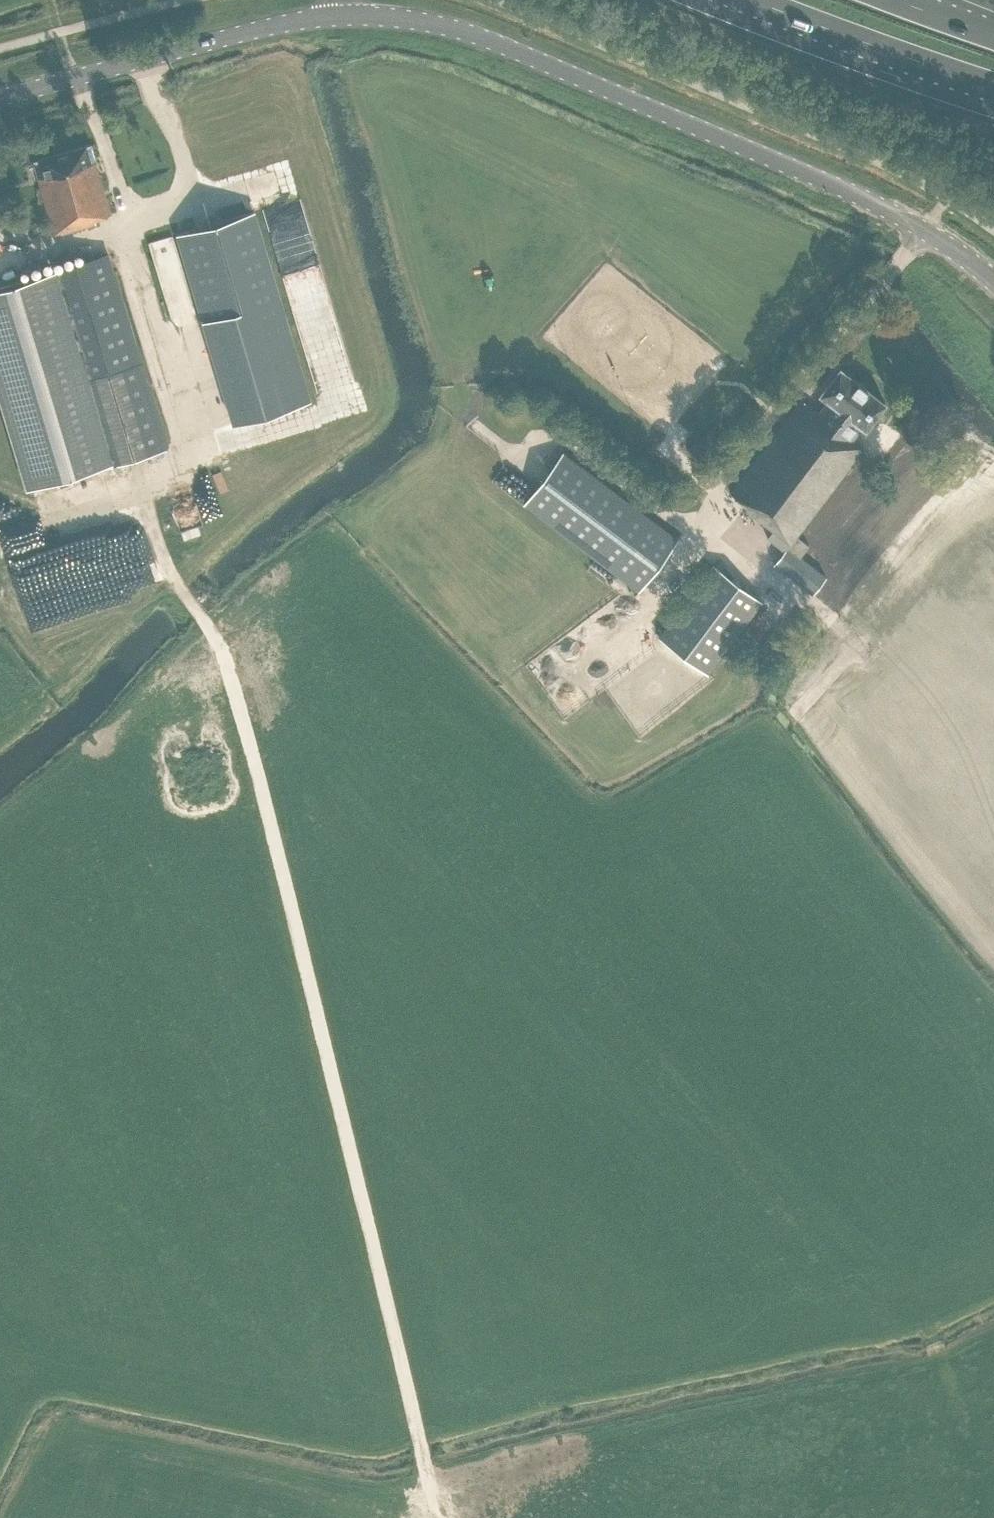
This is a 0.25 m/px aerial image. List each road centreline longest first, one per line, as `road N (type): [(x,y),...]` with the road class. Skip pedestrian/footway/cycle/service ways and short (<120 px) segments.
road 1 (tertiary): [(339,17),(414,21),(484,39),(884,210),(993,282)]
road 2 (tertiary): [(0,98),(280,24),(339,17)]
road 3 (motorway): [(749,0),(993,87)]

